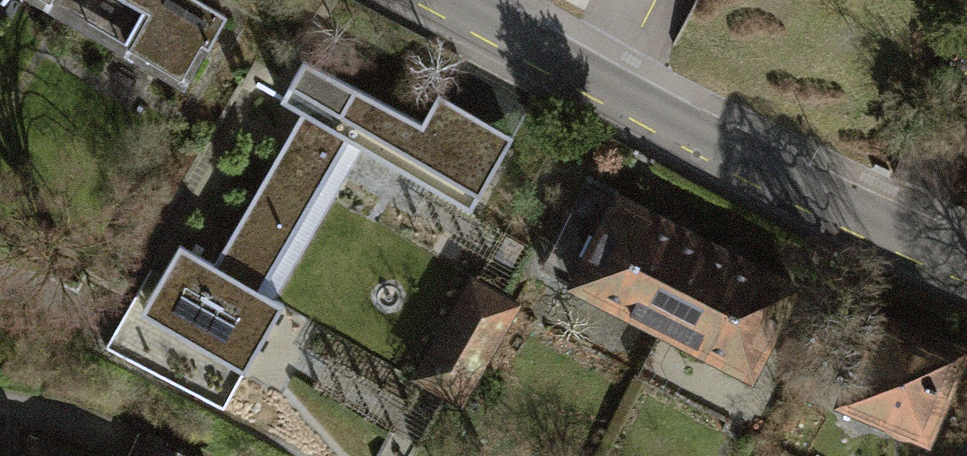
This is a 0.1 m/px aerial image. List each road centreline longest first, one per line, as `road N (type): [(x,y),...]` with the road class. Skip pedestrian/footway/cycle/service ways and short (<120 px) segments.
road 1 (tertiary): [(440,0),(694,139),(966,266)]

